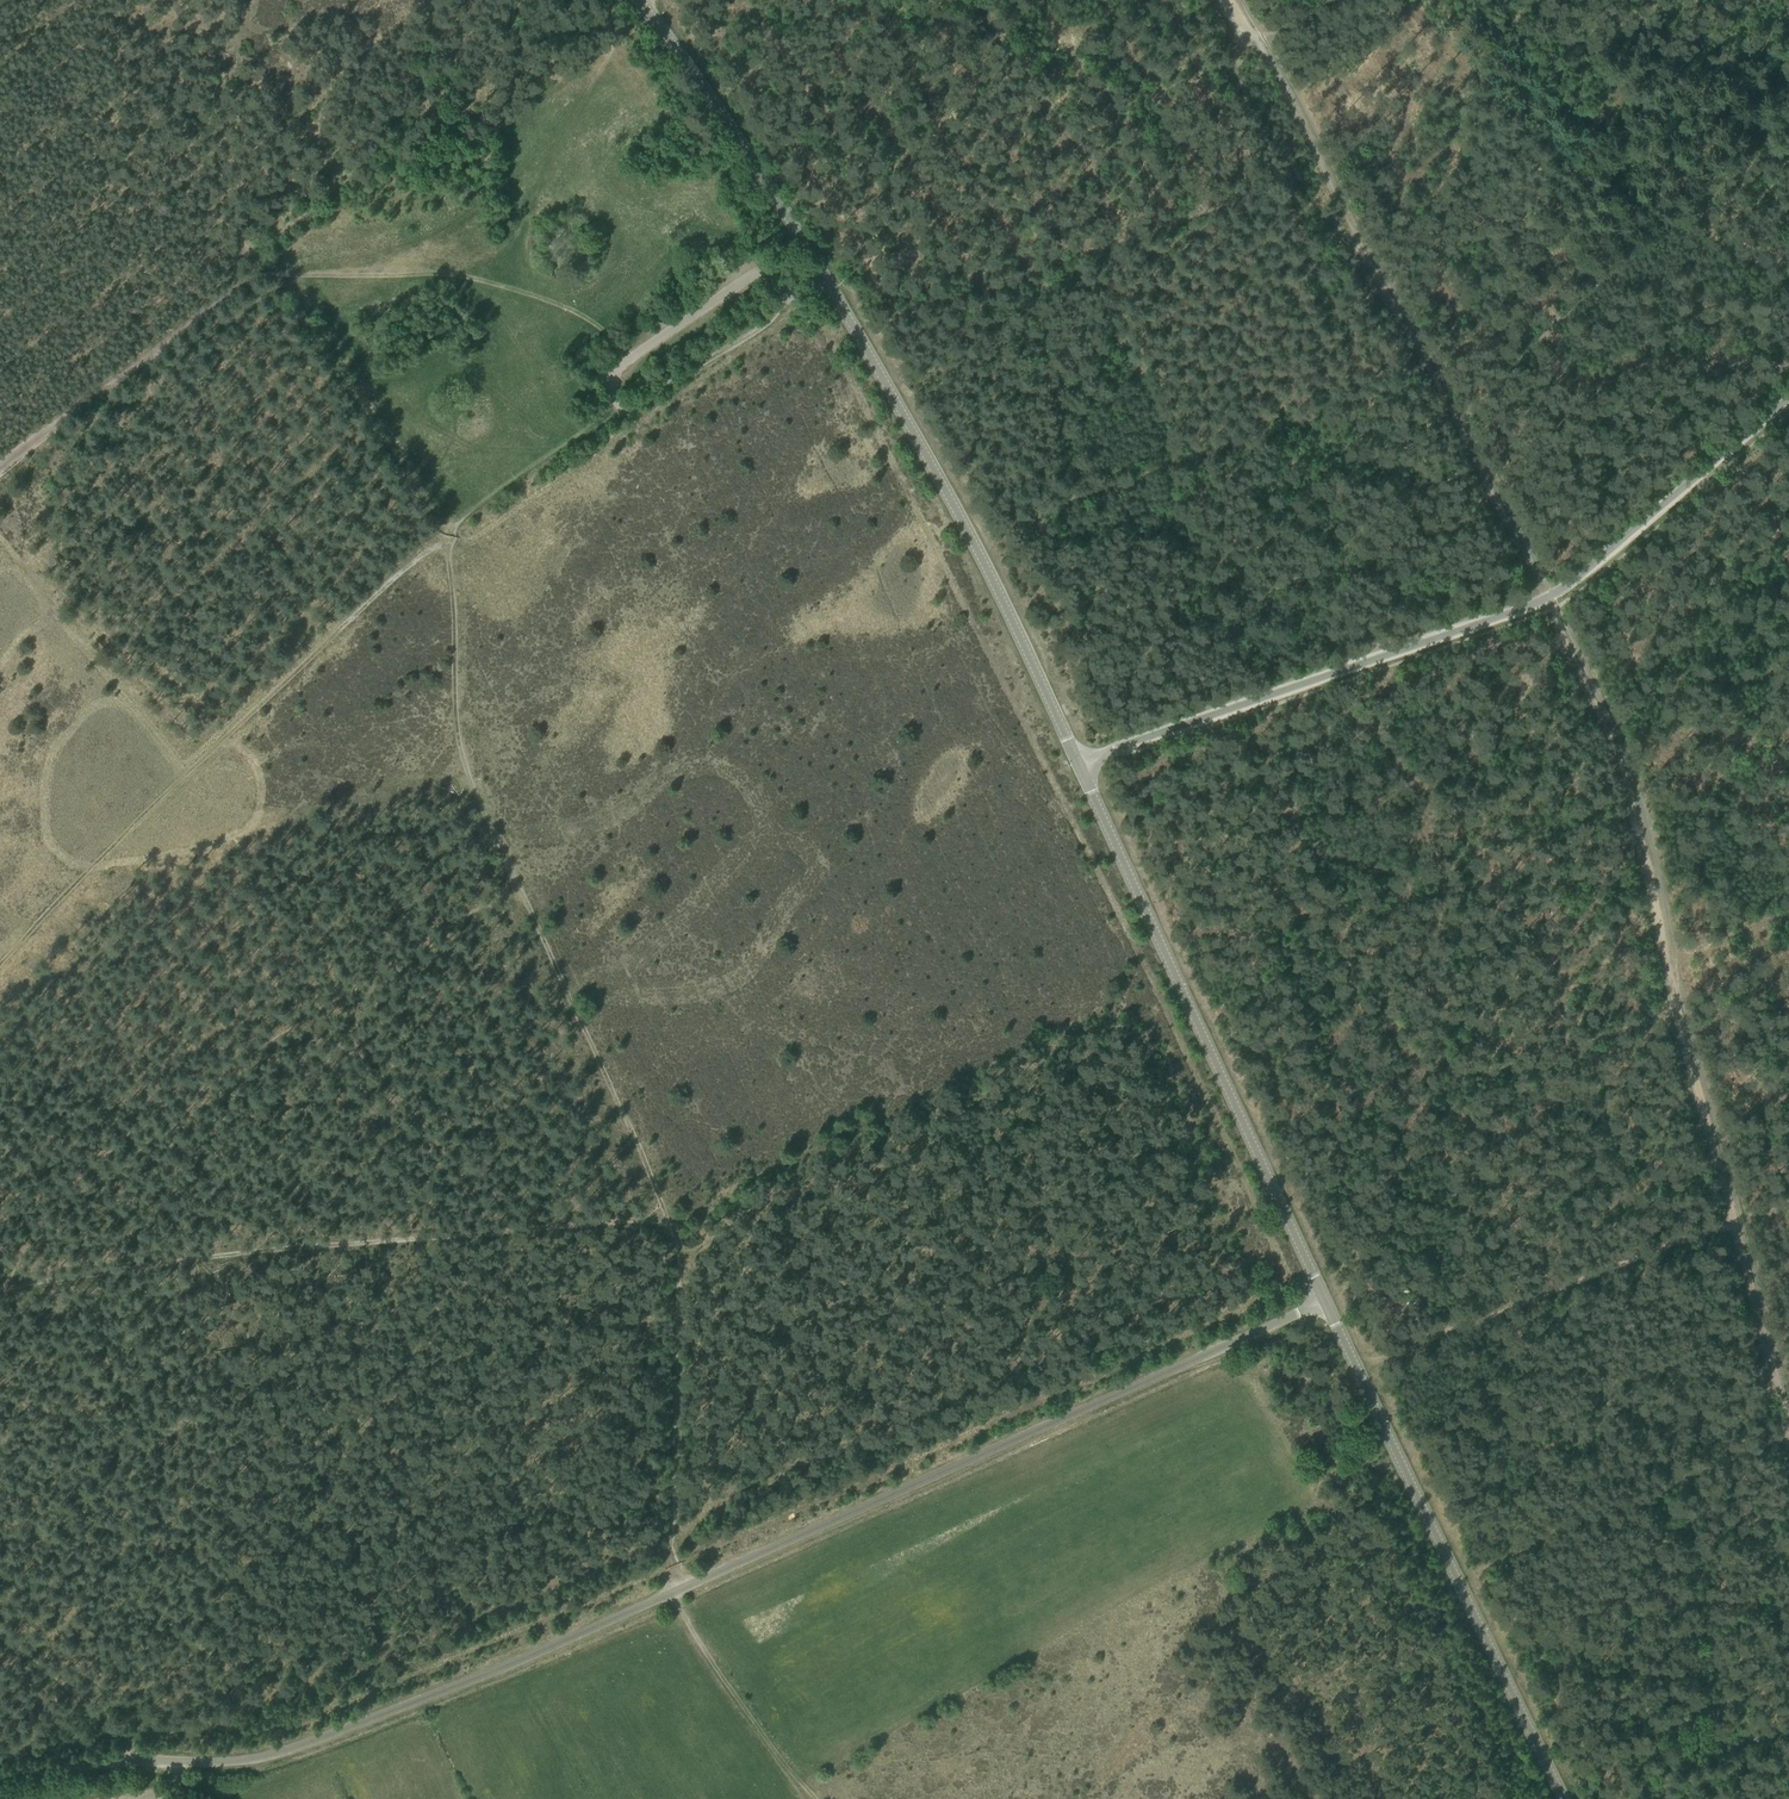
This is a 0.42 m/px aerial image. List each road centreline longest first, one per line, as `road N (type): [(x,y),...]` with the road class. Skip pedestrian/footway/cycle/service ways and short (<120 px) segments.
road 1 (track): [(620,404),(466,514),(449,535),(458,731),(499,841),(678,1234),(673,1592),(698,1641),(815,1798)]
road 2 (track): [(1788,1408),(1608,726),(1231,0)]
road 3 (unclassified): [(0,1785),(146,1759),(248,1761),(418,1704),(1324,1301)]
road 4 (tertiary): [(1079,763),(989,570),(888,386),(642,0)]
road 5 (unclassified): [(1079,763),(1551,595),(1788,398)]
road 6 (track): [(0,468),(261,281),(452,274),(565,308),(633,355)]
road 7 (track): [(673,1218),(196,1257),(0,1288)]
road 8 (track): [(521,887),(179,1101),(55,1212),(0,1284)]
road 9 (track): [(0,970),(115,844),(449,535)]
road 10 (tertiary): [(1324,1301),(1079,763)]
road 11 (tertiary): [(1562,1798),(1324,1301)]
road 12 (track): [(1788,148),(1721,170),(1446,413)]
road 13 (track): [(0,1627),(146,1759)]
road 14 (track): [(794,295),(768,323),(640,401)]

